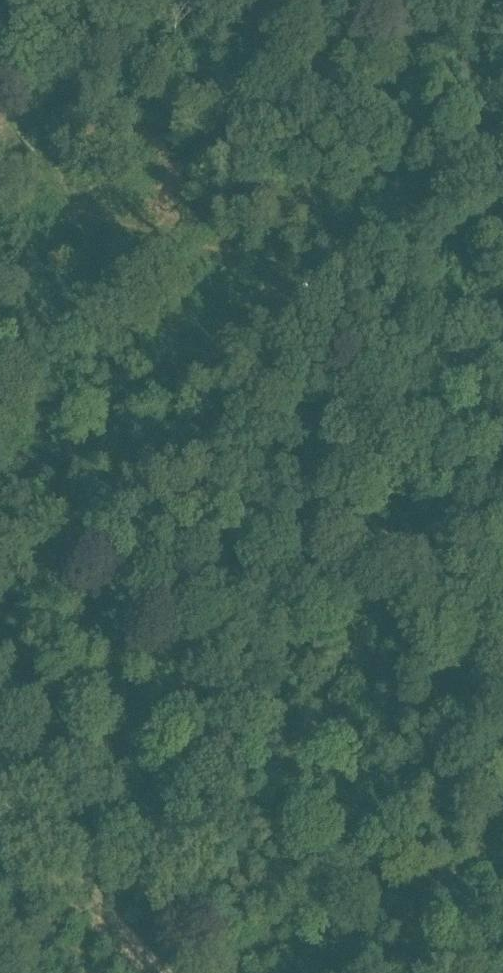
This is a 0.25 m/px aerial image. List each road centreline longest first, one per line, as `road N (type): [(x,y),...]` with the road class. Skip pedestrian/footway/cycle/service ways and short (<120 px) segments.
road 1 (track): [(0,97),(45,163),(81,192),(362,358),(447,482),(502,519)]
road 2 (track): [(0,757),(167,972)]
road 3 (track): [(323,0),(346,18),(450,60),(502,111)]
road 4 (track): [(360,972),(502,828)]

